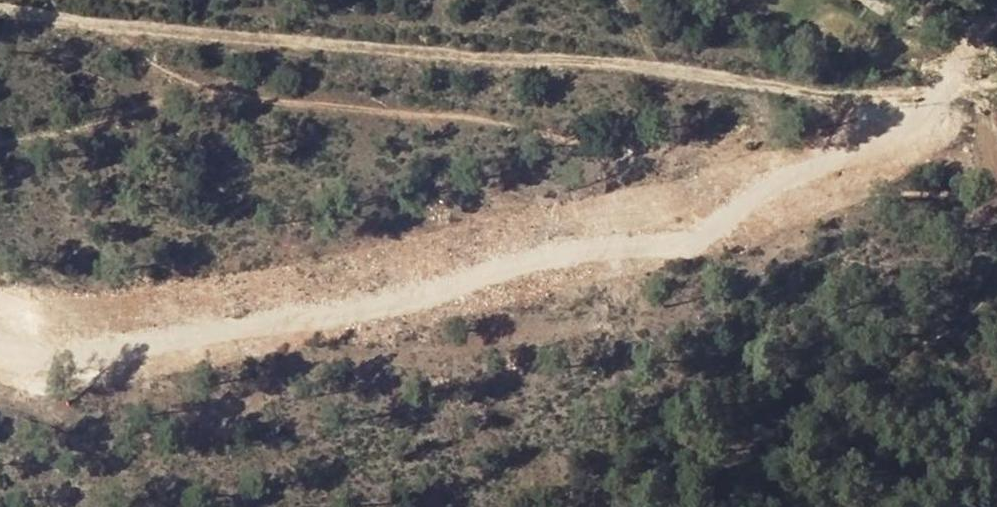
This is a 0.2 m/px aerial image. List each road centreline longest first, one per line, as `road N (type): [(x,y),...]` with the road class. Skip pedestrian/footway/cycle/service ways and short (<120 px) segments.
road 1 (track): [(0,350),(48,359),(230,332),(451,289),(562,250),(673,246),(786,181),(934,126),(937,88)]
road 2 (track): [(996,82),(916,90),(264,40),(0,8)]

